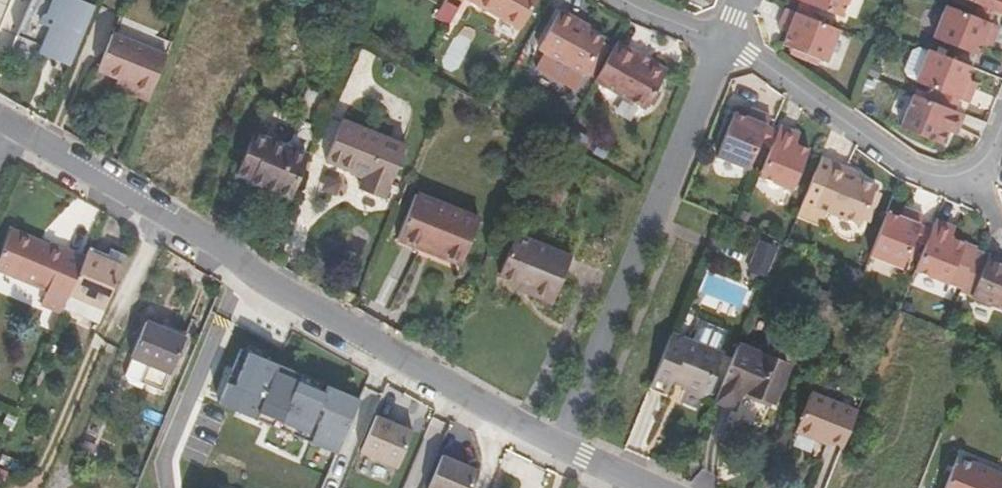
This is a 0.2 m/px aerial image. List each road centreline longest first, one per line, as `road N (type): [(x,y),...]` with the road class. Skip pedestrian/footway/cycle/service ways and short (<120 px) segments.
road 1 (residential): [(11,125),(564,445)]
road 2 (residential): [(564,445),(724,43)]
road 3 (residential): [(724,43),(914,172),(934,178),(965,173)]

